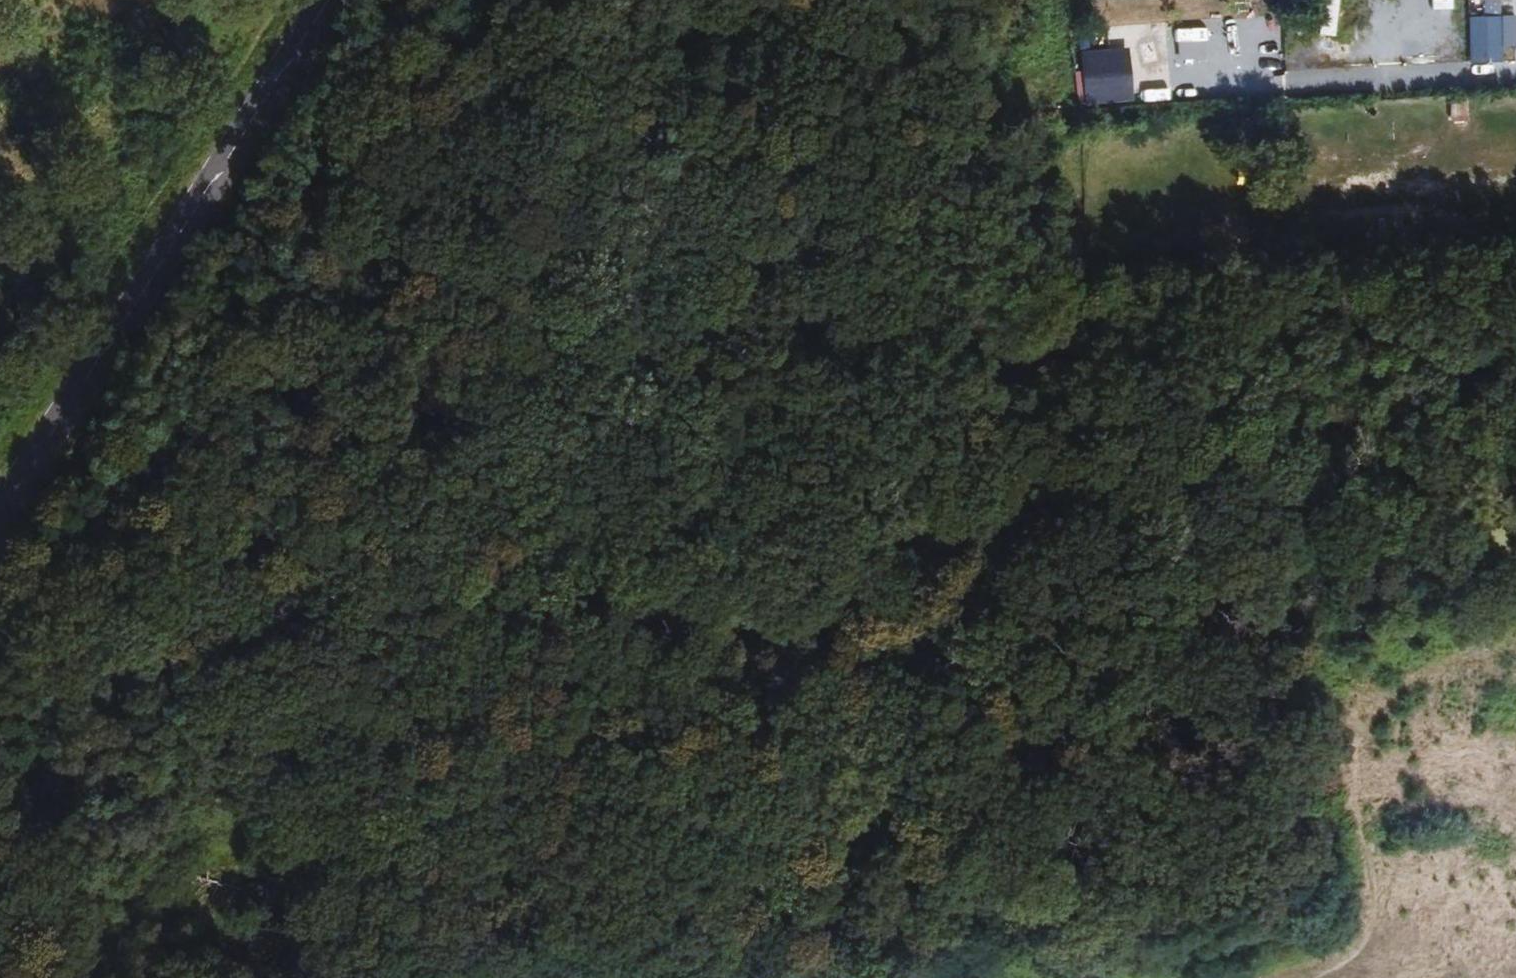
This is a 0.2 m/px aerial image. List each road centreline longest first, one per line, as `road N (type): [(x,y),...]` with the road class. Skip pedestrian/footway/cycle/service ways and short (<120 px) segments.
road 1 (secondary): [(0,496),(322,0)]

